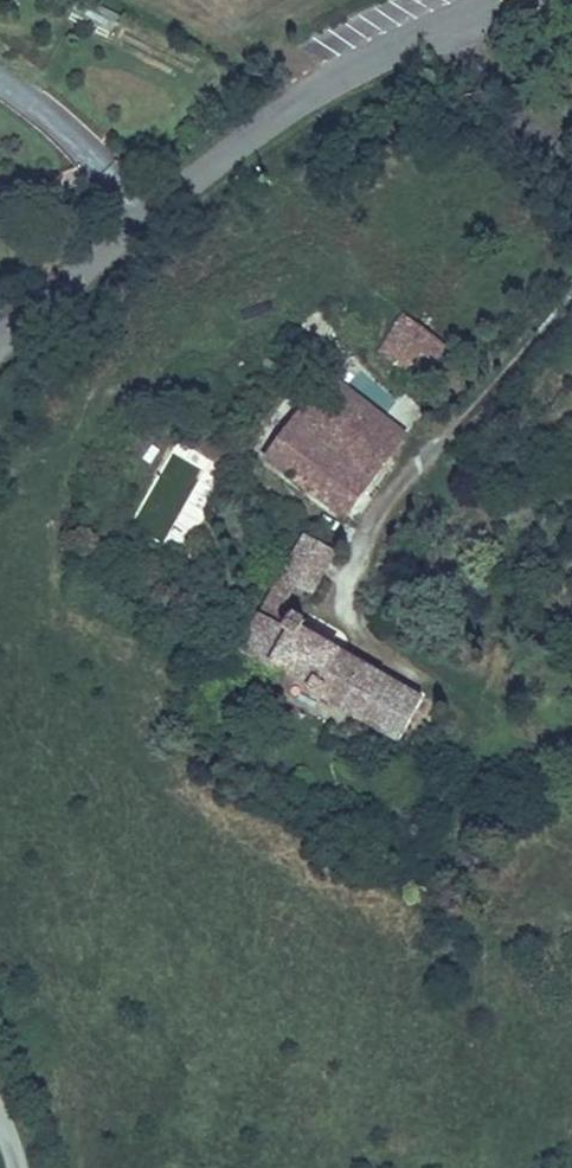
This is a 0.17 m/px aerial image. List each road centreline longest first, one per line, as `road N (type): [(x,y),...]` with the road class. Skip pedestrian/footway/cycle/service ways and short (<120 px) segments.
road 1 (tertiary): [(506,0),(303,100),(192,177),(0,340)]

